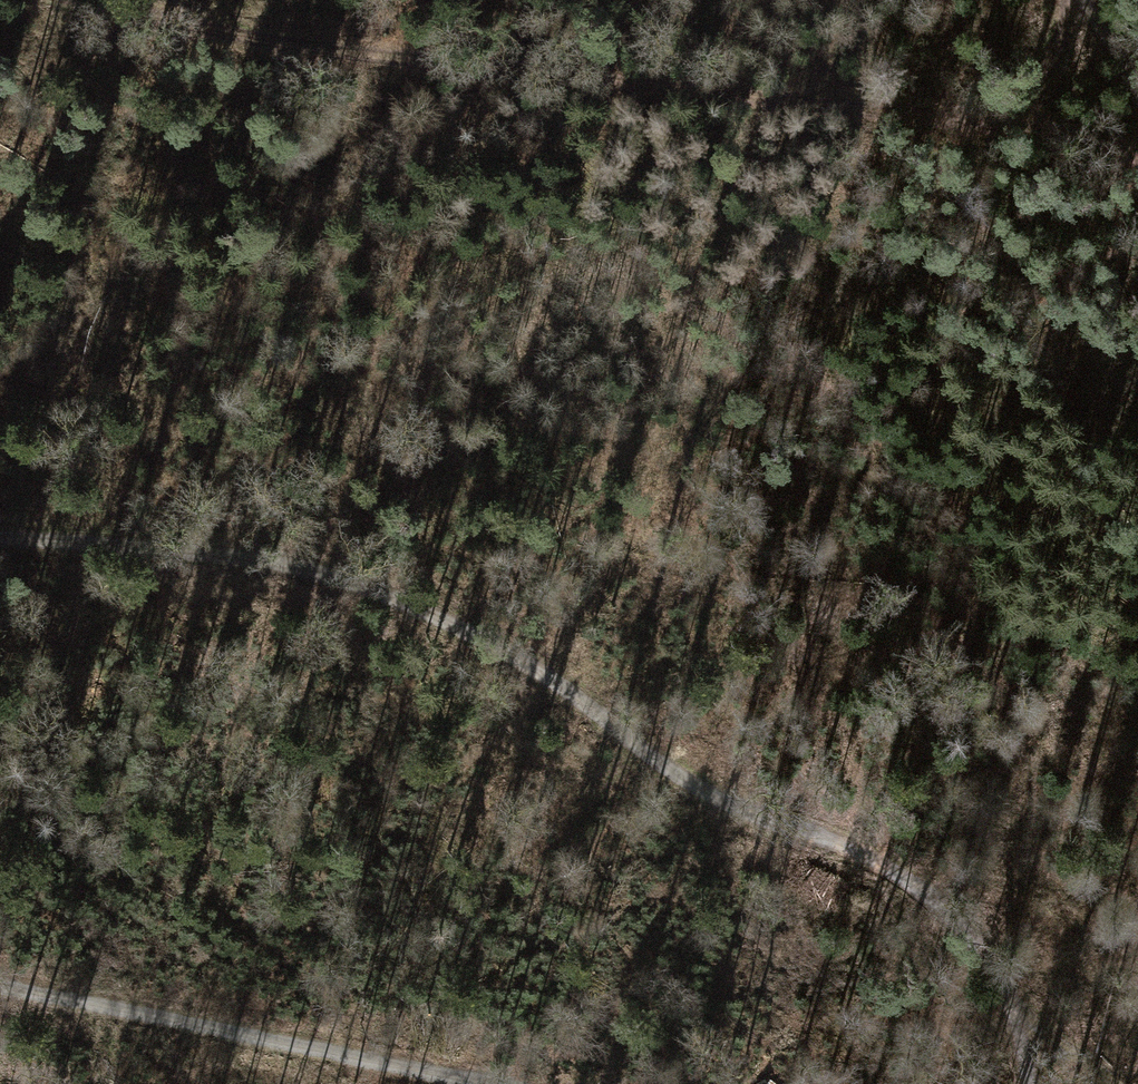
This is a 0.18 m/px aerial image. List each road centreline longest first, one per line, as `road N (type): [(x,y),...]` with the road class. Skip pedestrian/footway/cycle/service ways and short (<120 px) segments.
road 1 (track): [(1021,1083),(1012,998),(937,896),(862,846),(679,777),(510,645),(399,592),(298,564),(0,533)]
road 2 (track): [(97,0),(215,32),(1012,121),(1137,158)]
road 3 (track): [(0,969),(504,1083)]
road 4 (track): [(1012,998),(1128,1083)]
road 5 (track): [(1080,0),(1012,121)]

